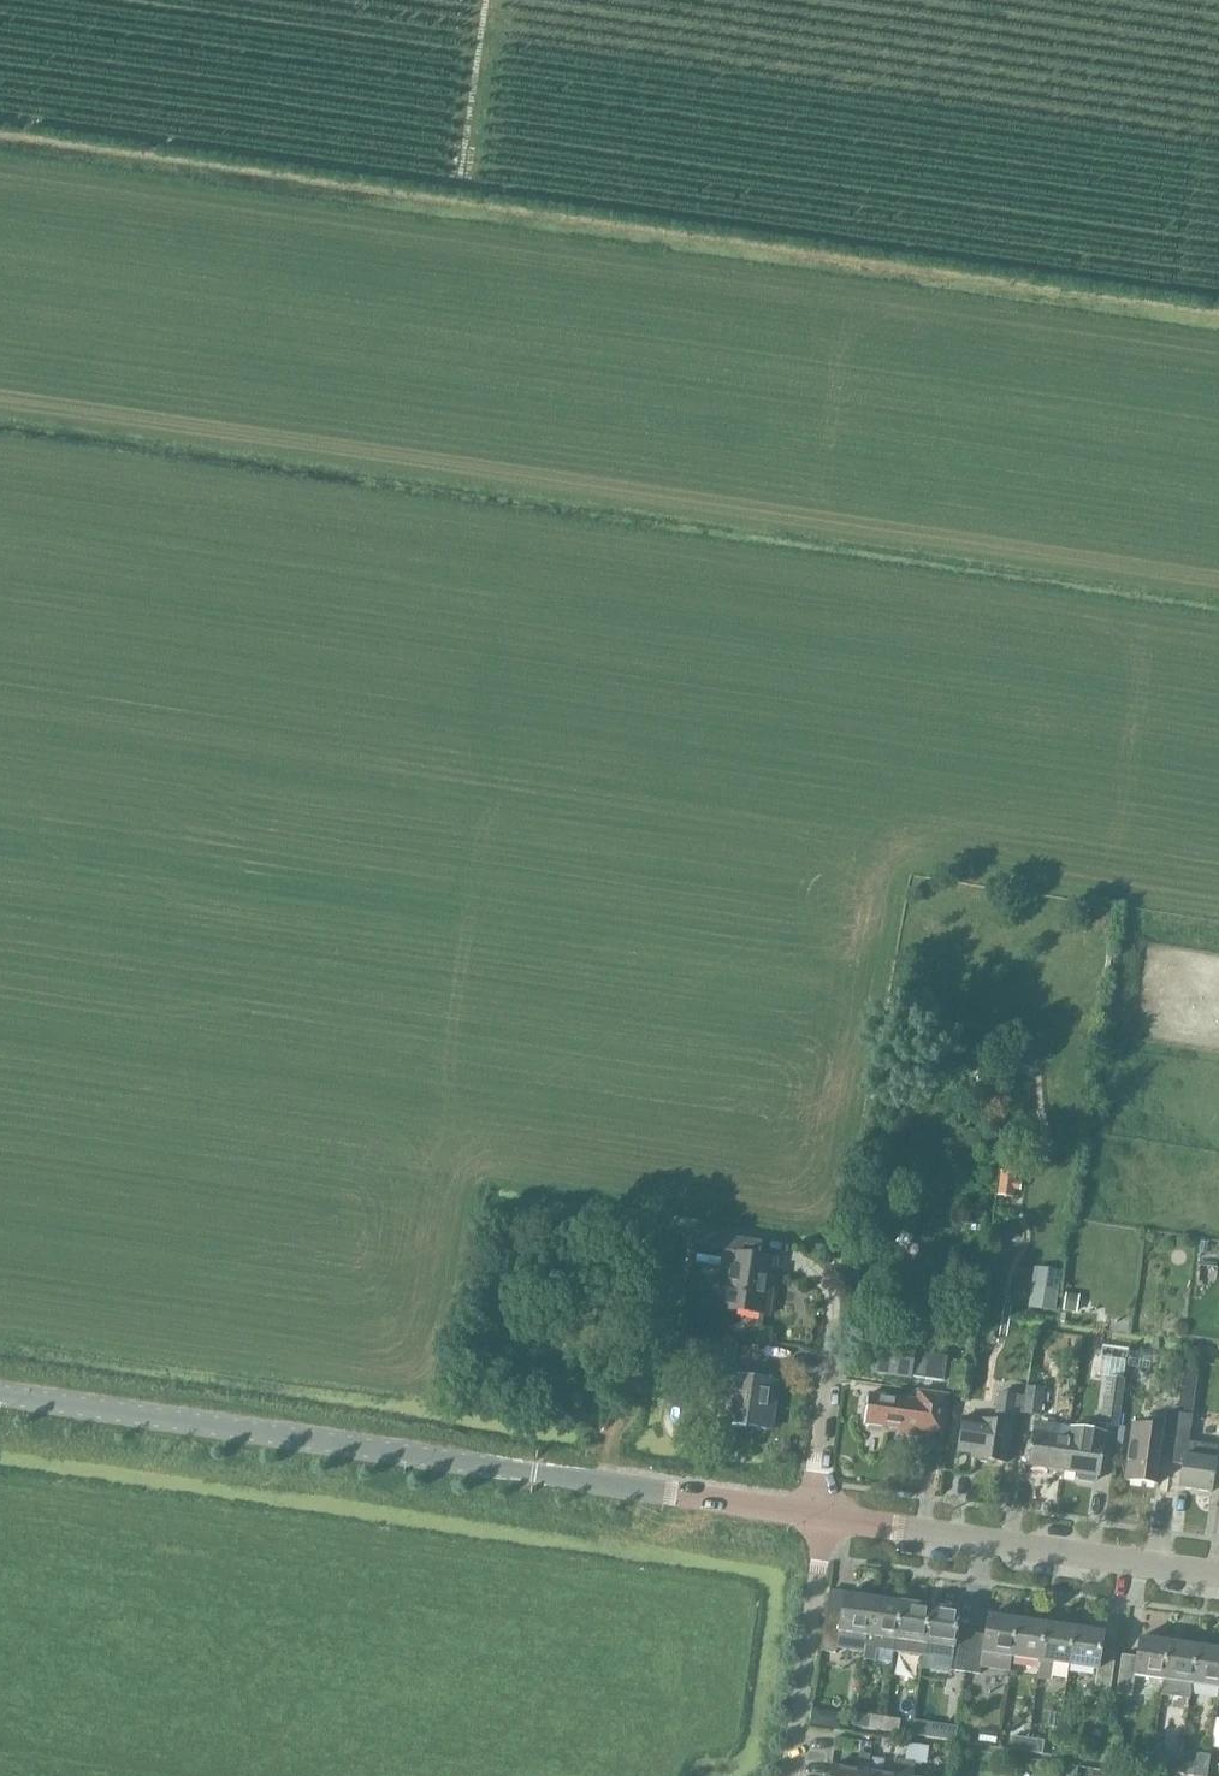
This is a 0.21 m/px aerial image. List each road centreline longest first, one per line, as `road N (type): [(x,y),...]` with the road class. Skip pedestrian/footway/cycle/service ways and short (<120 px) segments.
road 1 (tertiary): [(822,1518),(0,1394)]
road 2 (tertiary): [(1218,1577),(822,1518)]
road 3 (residential): [(822,1518),(785,1775)]
road 4 (residential): [(837,1324),(818,1477),(822,1518)]

